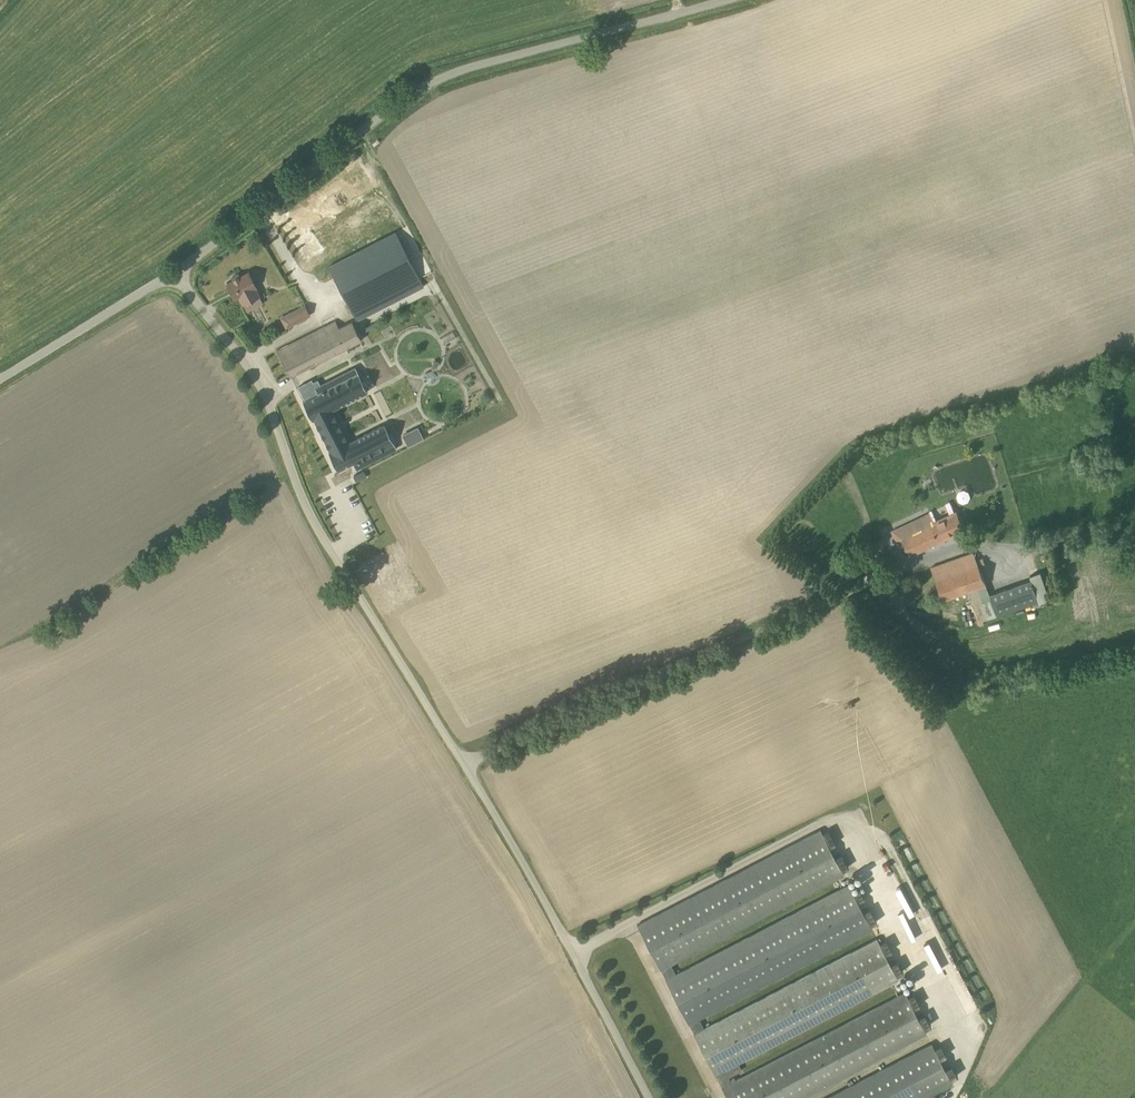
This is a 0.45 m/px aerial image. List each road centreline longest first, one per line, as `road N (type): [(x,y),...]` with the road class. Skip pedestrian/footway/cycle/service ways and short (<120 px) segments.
road 1 (unclassified): [(649,1097),(515,848),(300,497),(240,352),(170,272)]
road 2 (unclassified): [(170,272),(439,75),(709,0)]
road 3 (unclassified): [(0,380),(170,272)]

